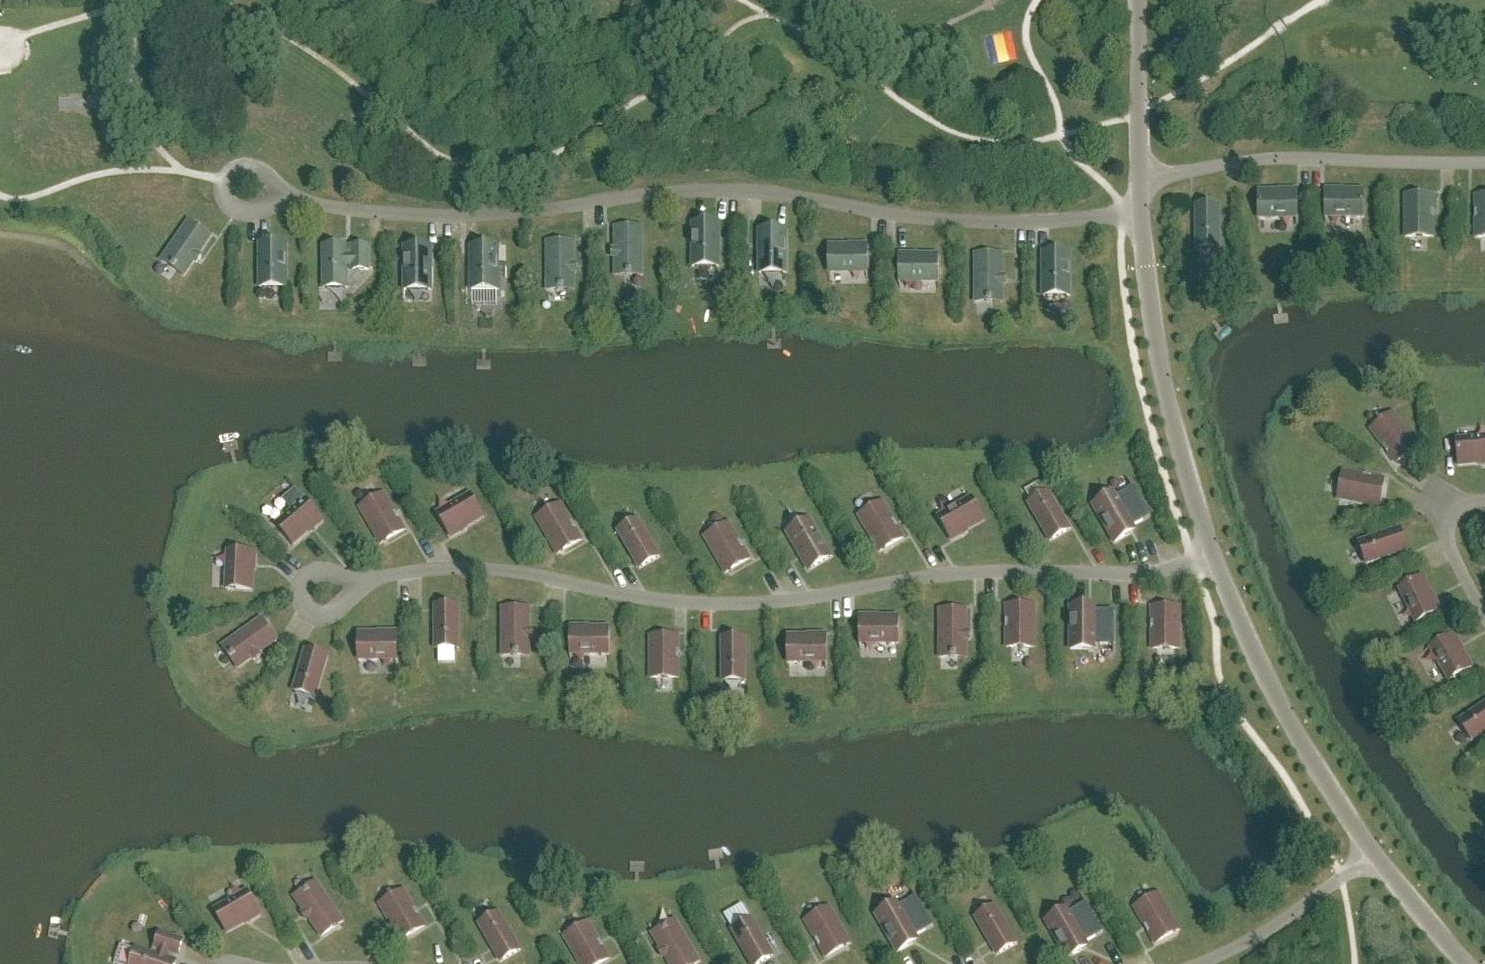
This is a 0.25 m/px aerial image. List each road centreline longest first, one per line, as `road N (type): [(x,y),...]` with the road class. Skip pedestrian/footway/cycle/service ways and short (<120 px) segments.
road 1 (residential): [(371,580),(500,570),(629,596),(750,604),(971,573),(1157,572),(1213,554)]
road 2 (residential): [(298,199),(358,211),(484,217),(740,192),(958,223),(1123,220)]
road 3 (residential): [(1141,178),(1273,158),(1484,163)]
road 4 (residential): [(1371,857),(1266,674),(1213,554)]
road 5 (residential): [(1213,554),(1157,347),(1140,224)]
road 6 (residential): [(1199,963),(1279,923),(1371,857)]
road 7 (residential): [(1141,178),(1138,0)]
road 8 (residential): [(371,580),(333,615),(304,608),(307,578),(352,578)]
road 9 (residential): [(1484,500),(1459,503),(1445,521),(1484,613)]
road 10 (residential): [(1466,963),(1371,857)]

